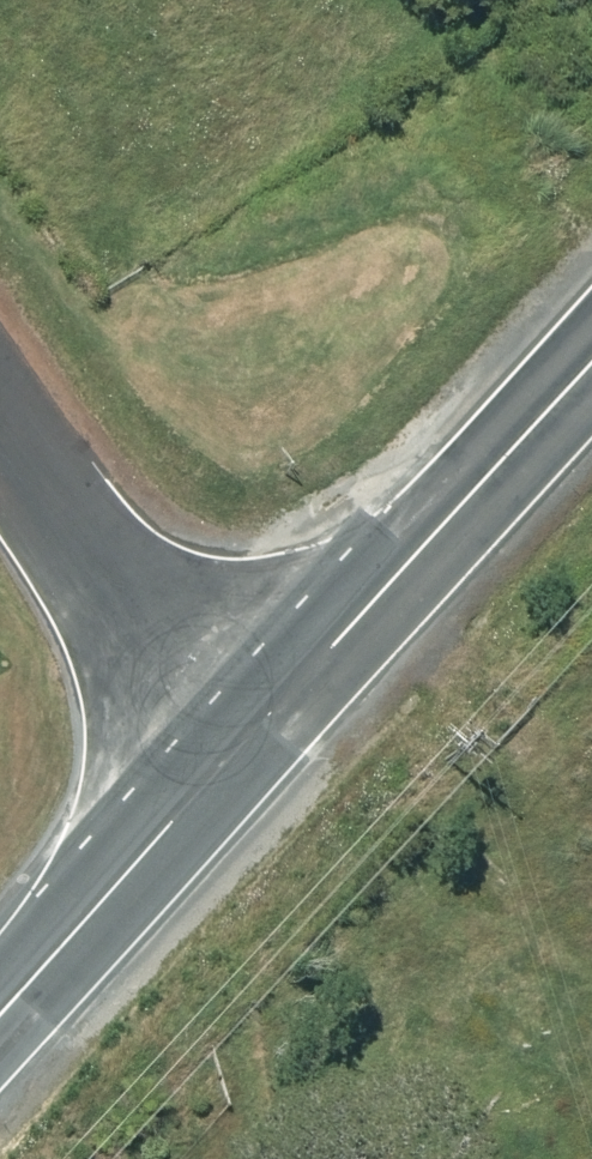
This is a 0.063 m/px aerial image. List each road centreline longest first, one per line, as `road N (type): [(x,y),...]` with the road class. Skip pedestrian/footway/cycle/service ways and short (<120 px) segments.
road 1 (tertiary): [(591,370),(241,748)]
road 2 (unclassified): [(241,748),(0,410)]
road 3 (tertiary): [(241,748),(0,1015)]

